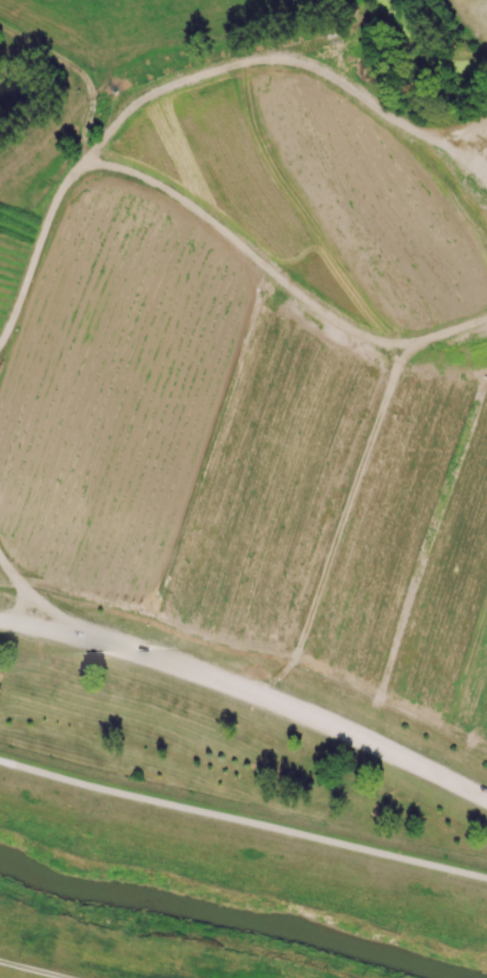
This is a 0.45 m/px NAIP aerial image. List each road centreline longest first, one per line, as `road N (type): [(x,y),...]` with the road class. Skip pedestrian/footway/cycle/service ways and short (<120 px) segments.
road 1 (residential): [(486,798),(240,687),(0,619)]

